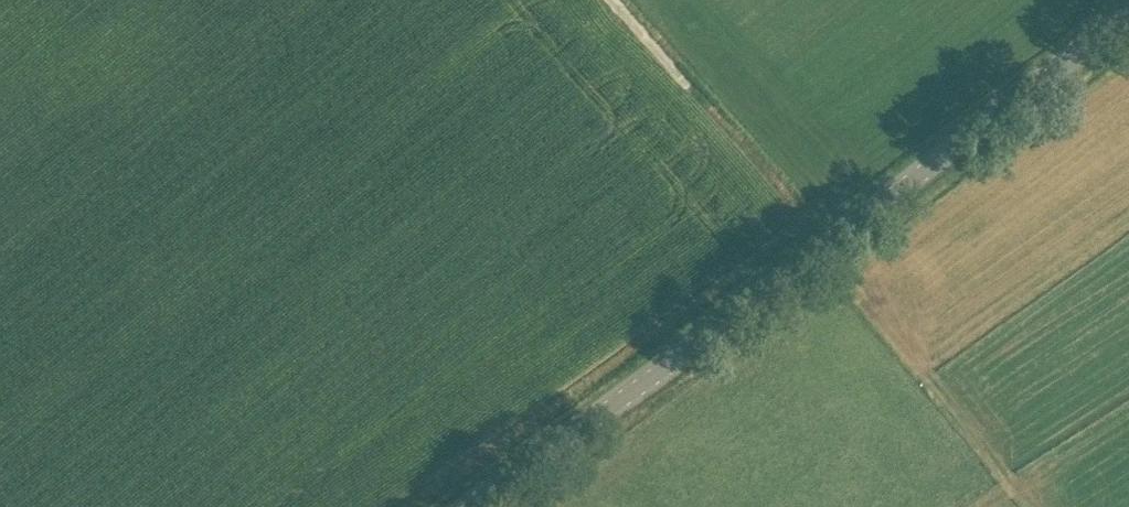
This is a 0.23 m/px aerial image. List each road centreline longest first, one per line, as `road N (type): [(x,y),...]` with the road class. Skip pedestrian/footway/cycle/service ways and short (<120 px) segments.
road 1 (tertiary): [(461,506),(1128,7)]

